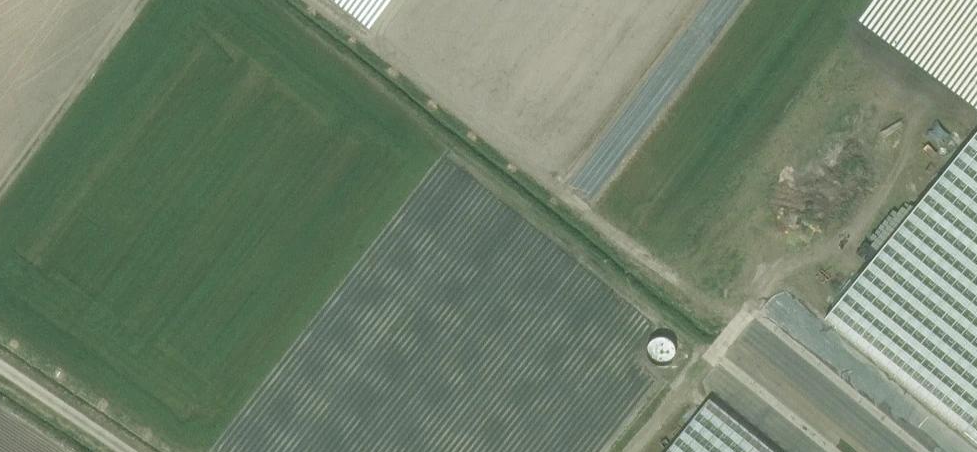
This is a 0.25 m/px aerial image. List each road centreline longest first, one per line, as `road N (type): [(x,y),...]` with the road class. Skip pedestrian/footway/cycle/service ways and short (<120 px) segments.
road 1 (unclassified): [(137,451),(0,359)]

